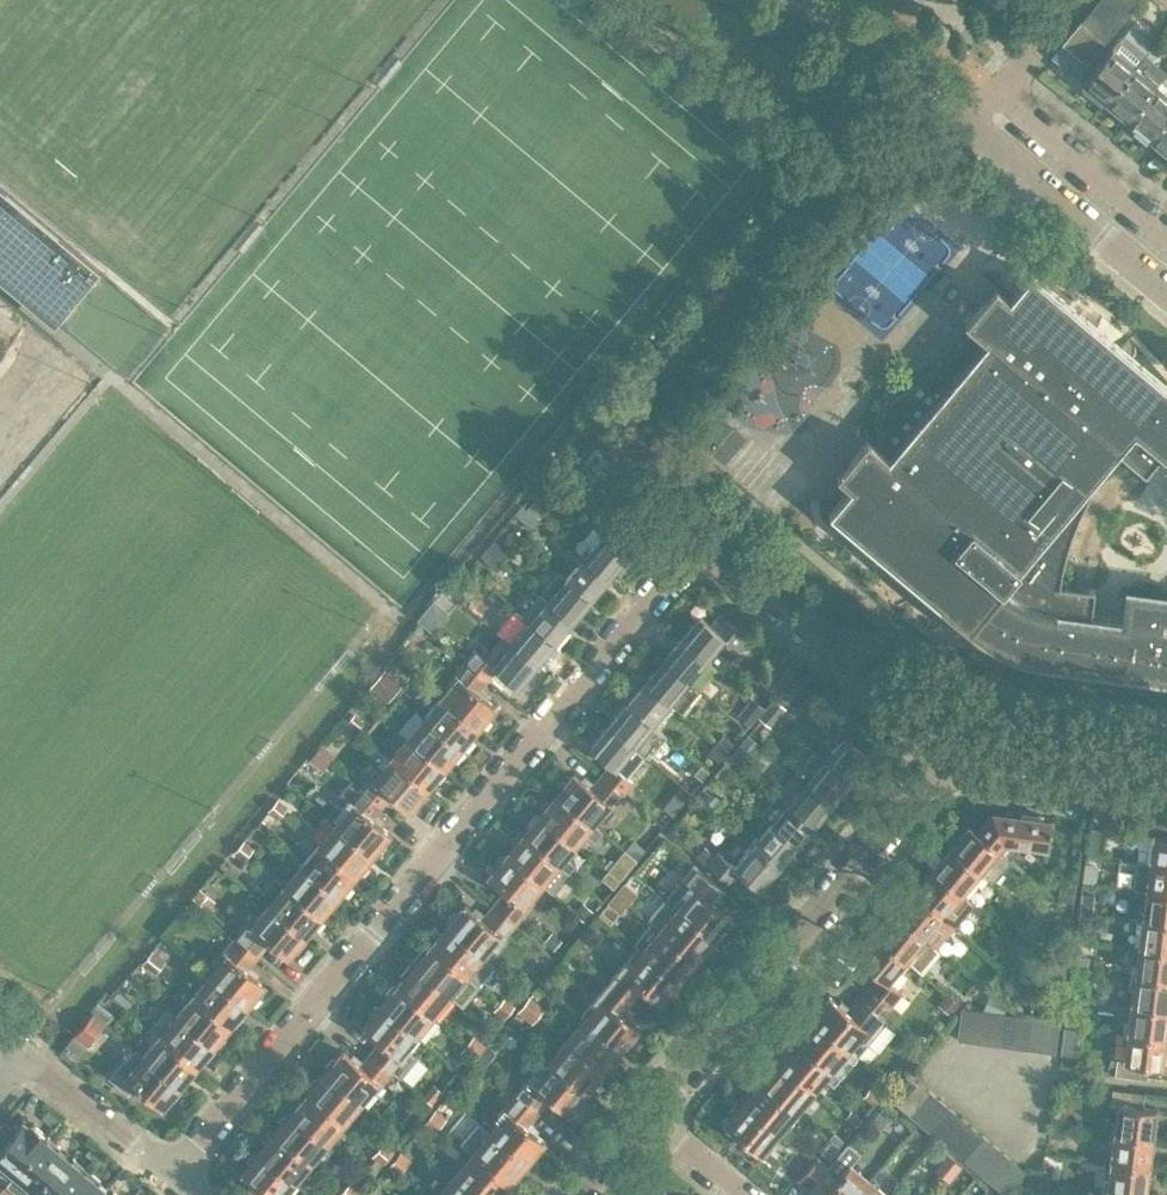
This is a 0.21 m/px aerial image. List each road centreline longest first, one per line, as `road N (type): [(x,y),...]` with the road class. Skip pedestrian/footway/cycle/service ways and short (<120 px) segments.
road 1 (residential): [(170,1172),(699,544),(961,761)]
road 2 (residential): [(649,1114),(919,791),(961,761)]
road 3 (residential): [(1166,291),(970,123)]
road 4 (residential): [(1166,231),(1002,92)]
road 5 (residential): [(1166,776),(1007,757),(961,761)]
road 6 (residential): [(970,123),(821,0)]
road 7 (residential): [(170,1172),(25,1055)]
road 8 (residential): [(745,1194),(649,1114)]
road 9 (residential): [(1002,92),(1082,0)]

